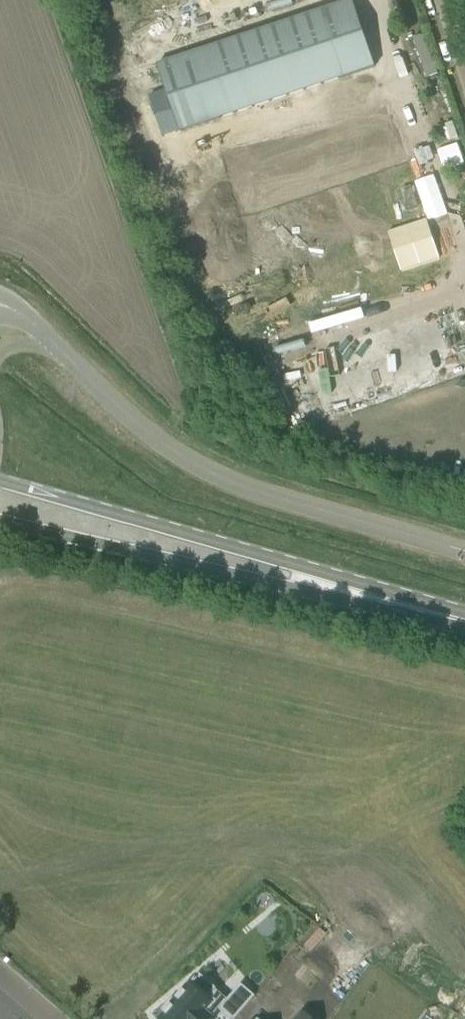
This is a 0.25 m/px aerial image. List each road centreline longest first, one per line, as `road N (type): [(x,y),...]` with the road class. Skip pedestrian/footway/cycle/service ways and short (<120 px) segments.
road 1 (unclassified): [(464,555),(227,480),(174,453),(39,327),(0,304)]
road 2 (primary): [(327,585),(271,557),(0,481)]
road 3 (primary): [(0,523),(261,583),(327,585)]
road 4 (primary): [(464,620),(327,585)]

